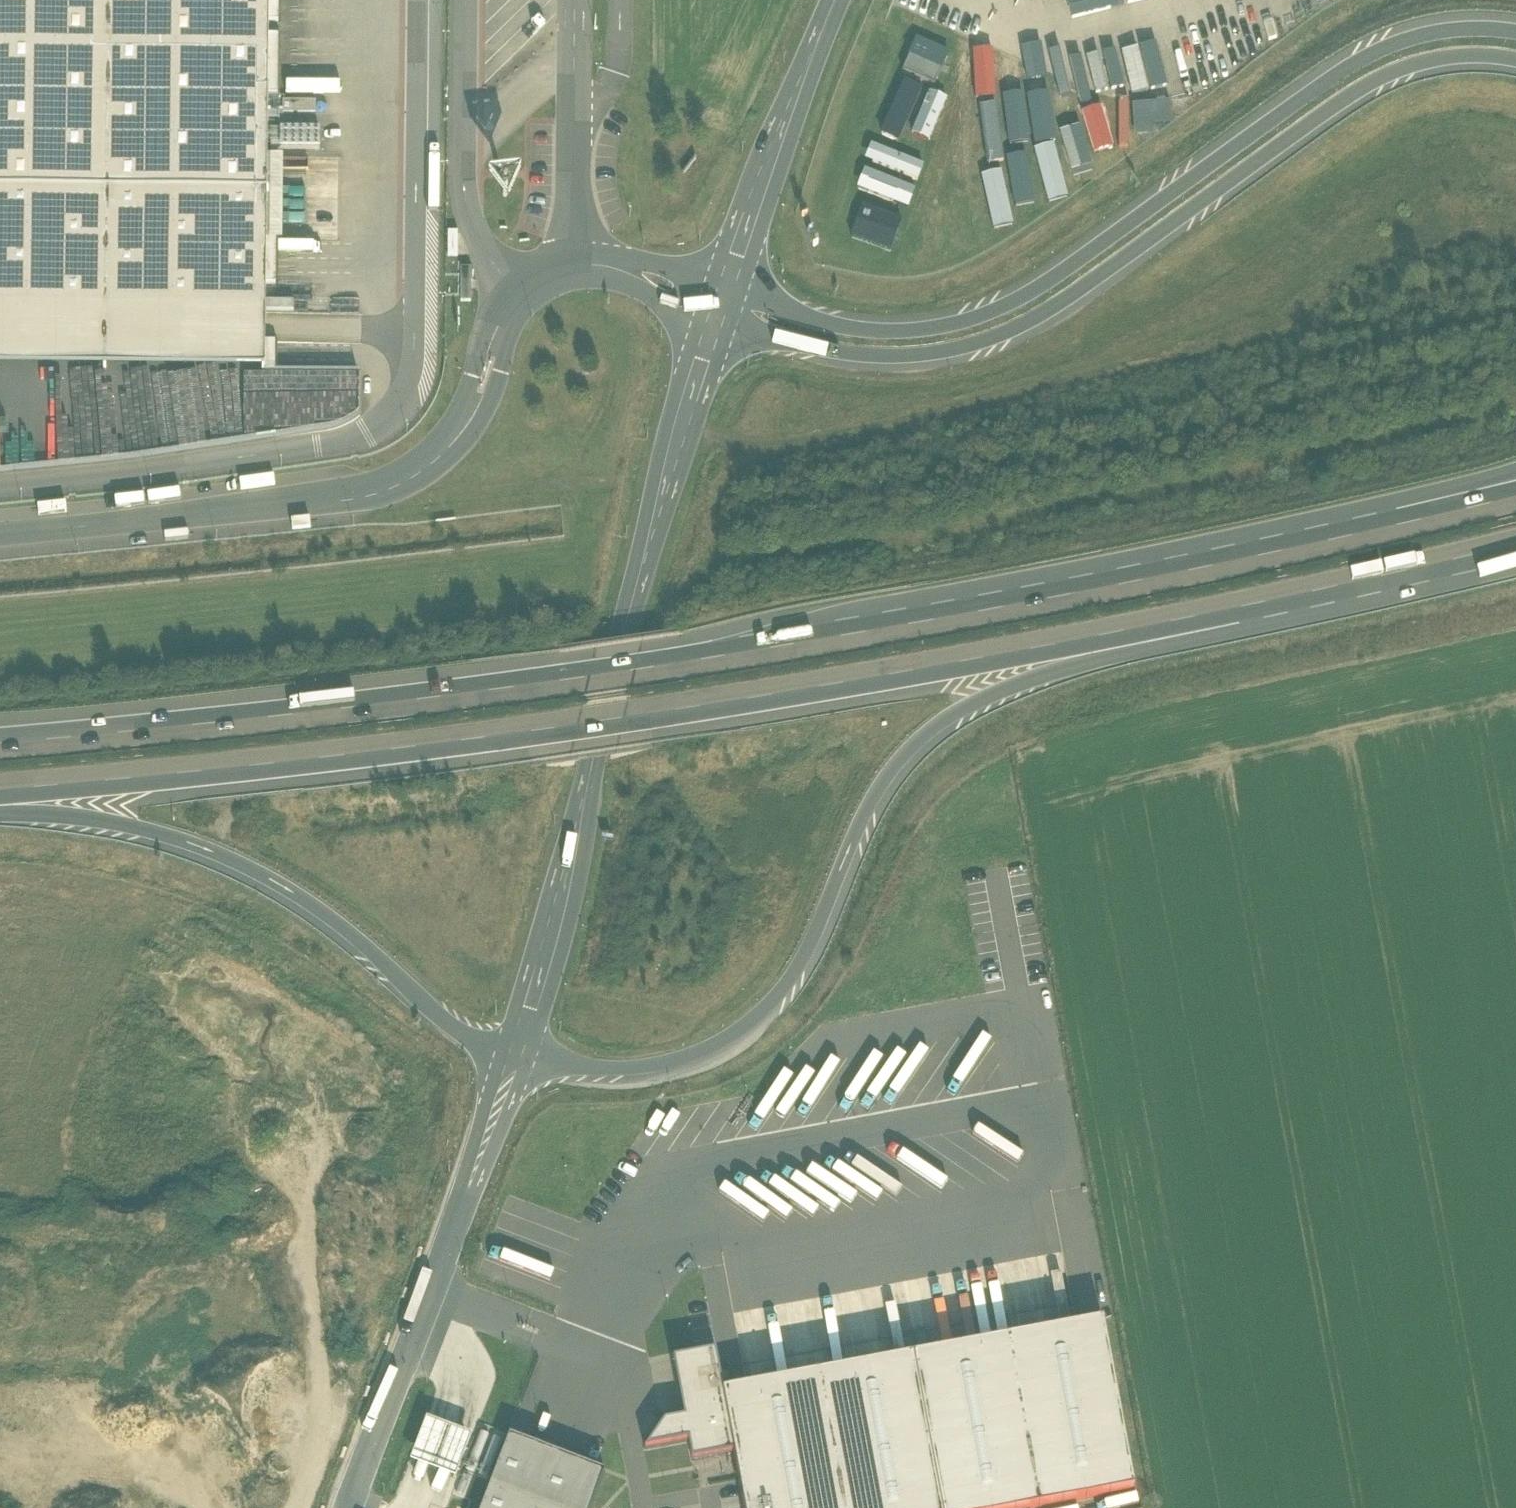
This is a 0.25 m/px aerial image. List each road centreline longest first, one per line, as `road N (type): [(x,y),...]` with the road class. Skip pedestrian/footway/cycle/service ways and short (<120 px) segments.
road 1 (motorway): [(1359,539),(675,670),(0,746)]
road 2 (motorway): [(1,793),(393,756),(1141,634)]
road 3 (motorway): [(719,316),(813,348),(884,358),(1001,339),(1114,270),(1376,86),(1457,64),(1515,69)]
road 4 (motorway): [(1515,37),(1425,38),(1367,60),(1055,277),(976,318),(918,330),(854,329),(727,289)]
road 5 (motorway): [(516,1055),(620,1069),(677,1061),(736,1033),(796,973),(875,799),(907,758),(968,712),(1141,634)]
road 6 (secondary): [(719,316),(642,568),(516,1055)]
road 7 (motorway): [(1,793),(196,848),(251,873),(346,932),(452,1028),(516,1055)]
road 8 (unclassified): [(516,1055),(434,1295),(349,1507)]
road 9 (motorway): [(1141,634),(1515,551)]
road 10 (secondary): [(727,289),(837,0)]
road 11 (motorway): [(1515,477),(1416,504),(1359,539)]
road 12 (motorway): [(1515,501),(1359,539)]

